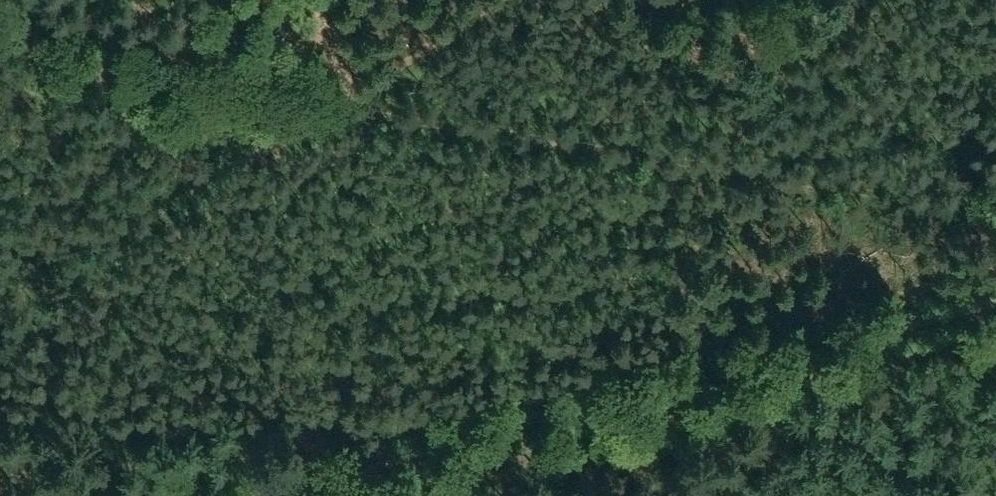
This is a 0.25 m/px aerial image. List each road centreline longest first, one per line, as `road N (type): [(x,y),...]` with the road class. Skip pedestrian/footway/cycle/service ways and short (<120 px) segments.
road 1 (track): [(23,36),(169,82),(995,214)]
road 2 (track): [(148,495),(995,278)]
road 3 (track): [(346,113),(500,0)]

